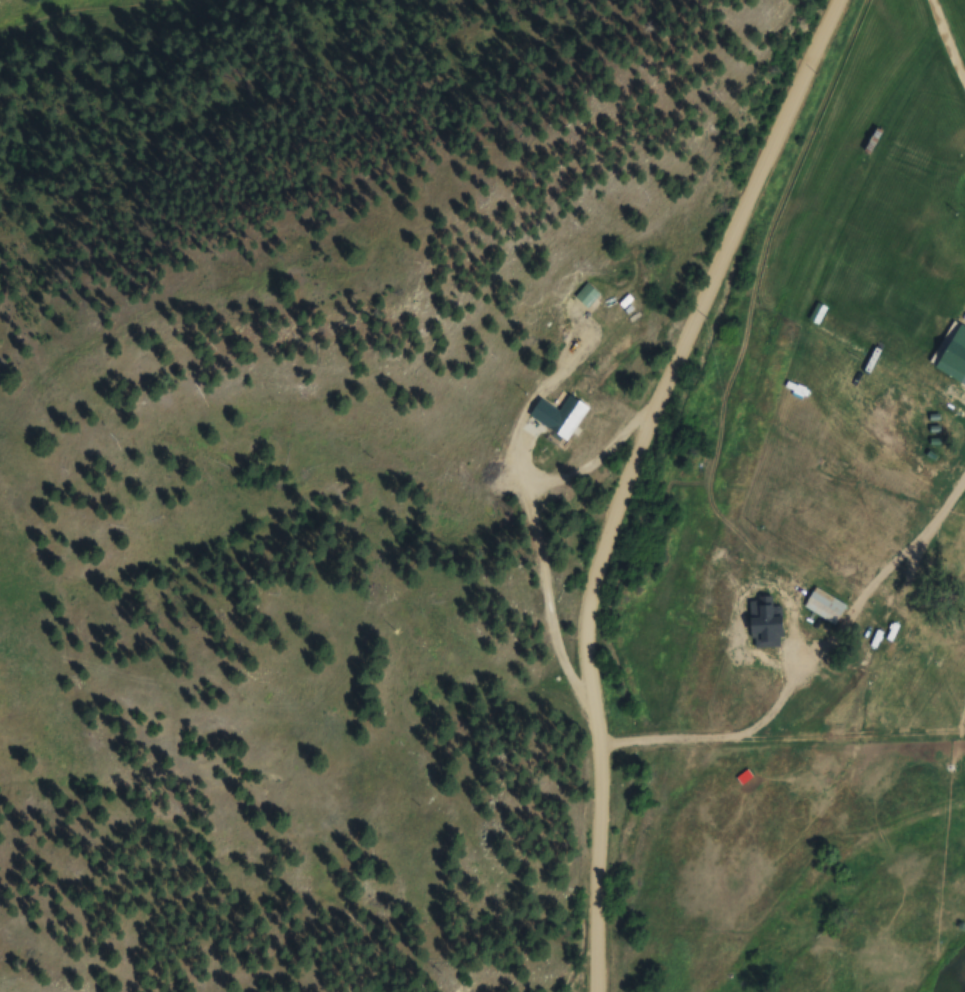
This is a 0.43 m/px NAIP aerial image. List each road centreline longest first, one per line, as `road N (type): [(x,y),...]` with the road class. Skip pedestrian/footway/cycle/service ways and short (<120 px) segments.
road 1 (residential): [(594,991),(589,639),(600,561),(658,381),(827,0)]

